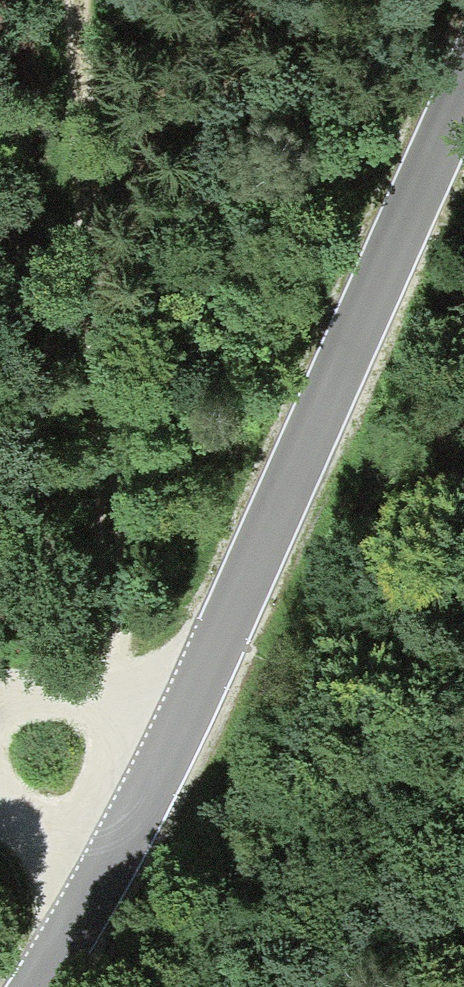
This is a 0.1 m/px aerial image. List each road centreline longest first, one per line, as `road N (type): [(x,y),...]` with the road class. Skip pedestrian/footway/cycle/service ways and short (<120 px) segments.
road 1 (tertiary): [(463,91),(194,705),(79,927),(39,986)]
road 2 (track): [(69,0),(129,705)]
road 3 (track): [(0,708),(194,705)]
road 4 (track): [(79,927),(0,823)]

